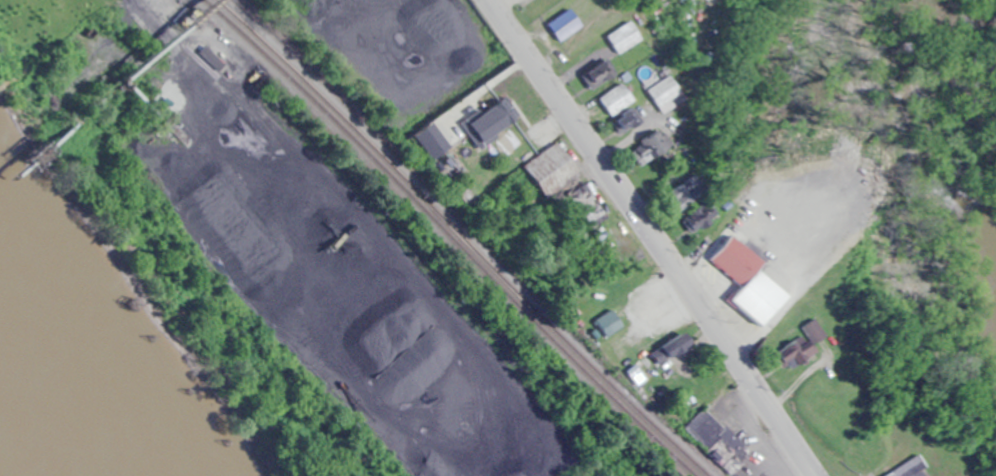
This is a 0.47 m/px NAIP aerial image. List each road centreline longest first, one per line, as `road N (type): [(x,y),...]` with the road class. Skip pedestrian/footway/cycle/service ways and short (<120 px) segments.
road 1 (tertiary): [(495,0),(825,475)]

